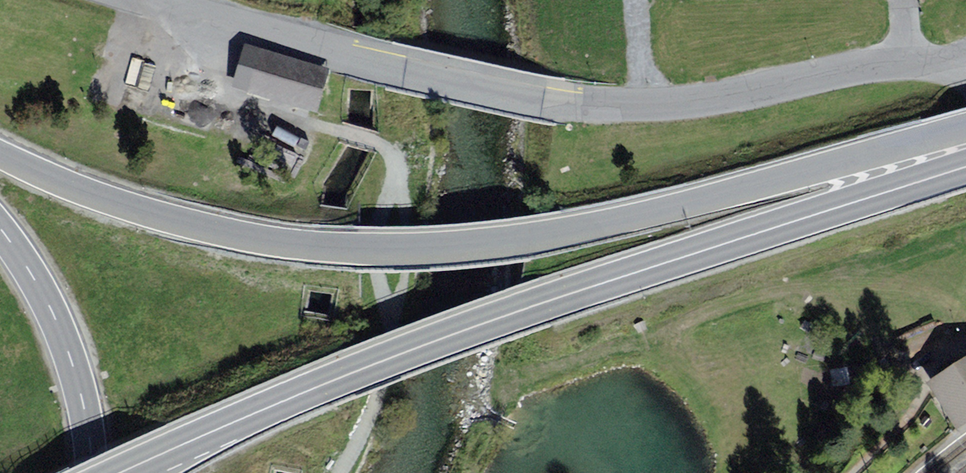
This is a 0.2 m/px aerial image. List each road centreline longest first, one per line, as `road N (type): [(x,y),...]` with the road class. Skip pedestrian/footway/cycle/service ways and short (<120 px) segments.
road 1 (primary): [(965,128),(612,224),(415,251),(333,248),(198,227),(0,155)]
road 2 (primary): [(965,166),(422,346),(122,472)]
road 3 (residential): [(955,50),(701,100),(586,108),(406,70),(162,0)]
road 4 (primary): [(0,230),(67,347),(92,472)]

